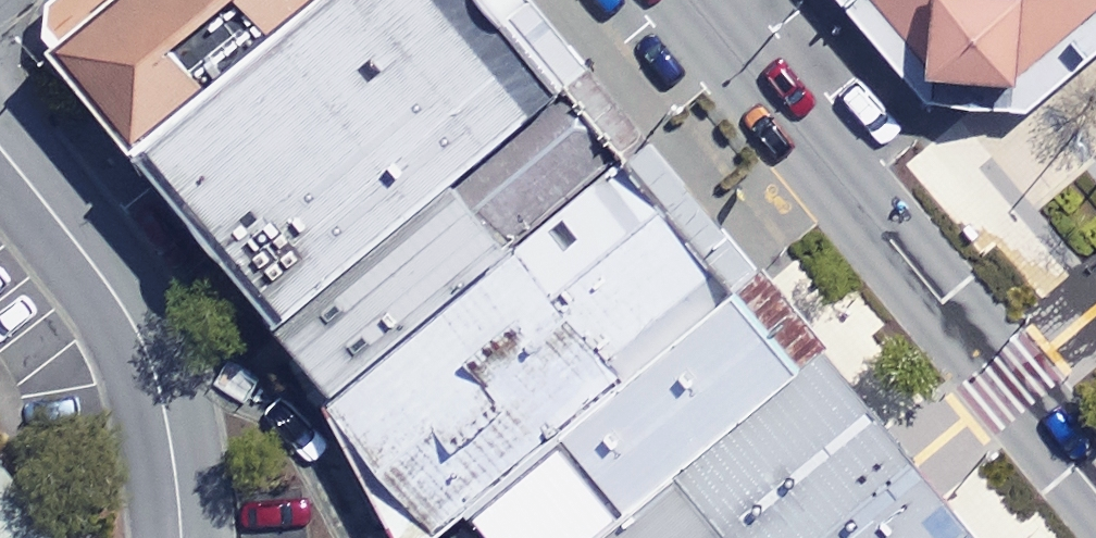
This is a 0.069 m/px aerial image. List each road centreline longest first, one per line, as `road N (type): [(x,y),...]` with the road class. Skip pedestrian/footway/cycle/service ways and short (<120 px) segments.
road 1 (secondary): [(1095,489),(686,0)]

